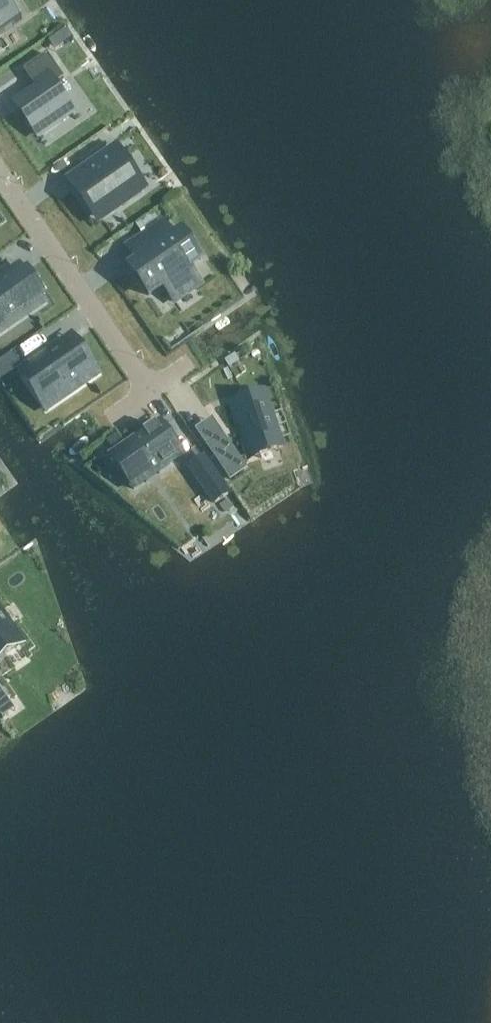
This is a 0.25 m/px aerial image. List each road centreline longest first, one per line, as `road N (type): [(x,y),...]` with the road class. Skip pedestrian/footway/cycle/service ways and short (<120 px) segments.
road 1 (residential): [(0,172),(150,388)]

